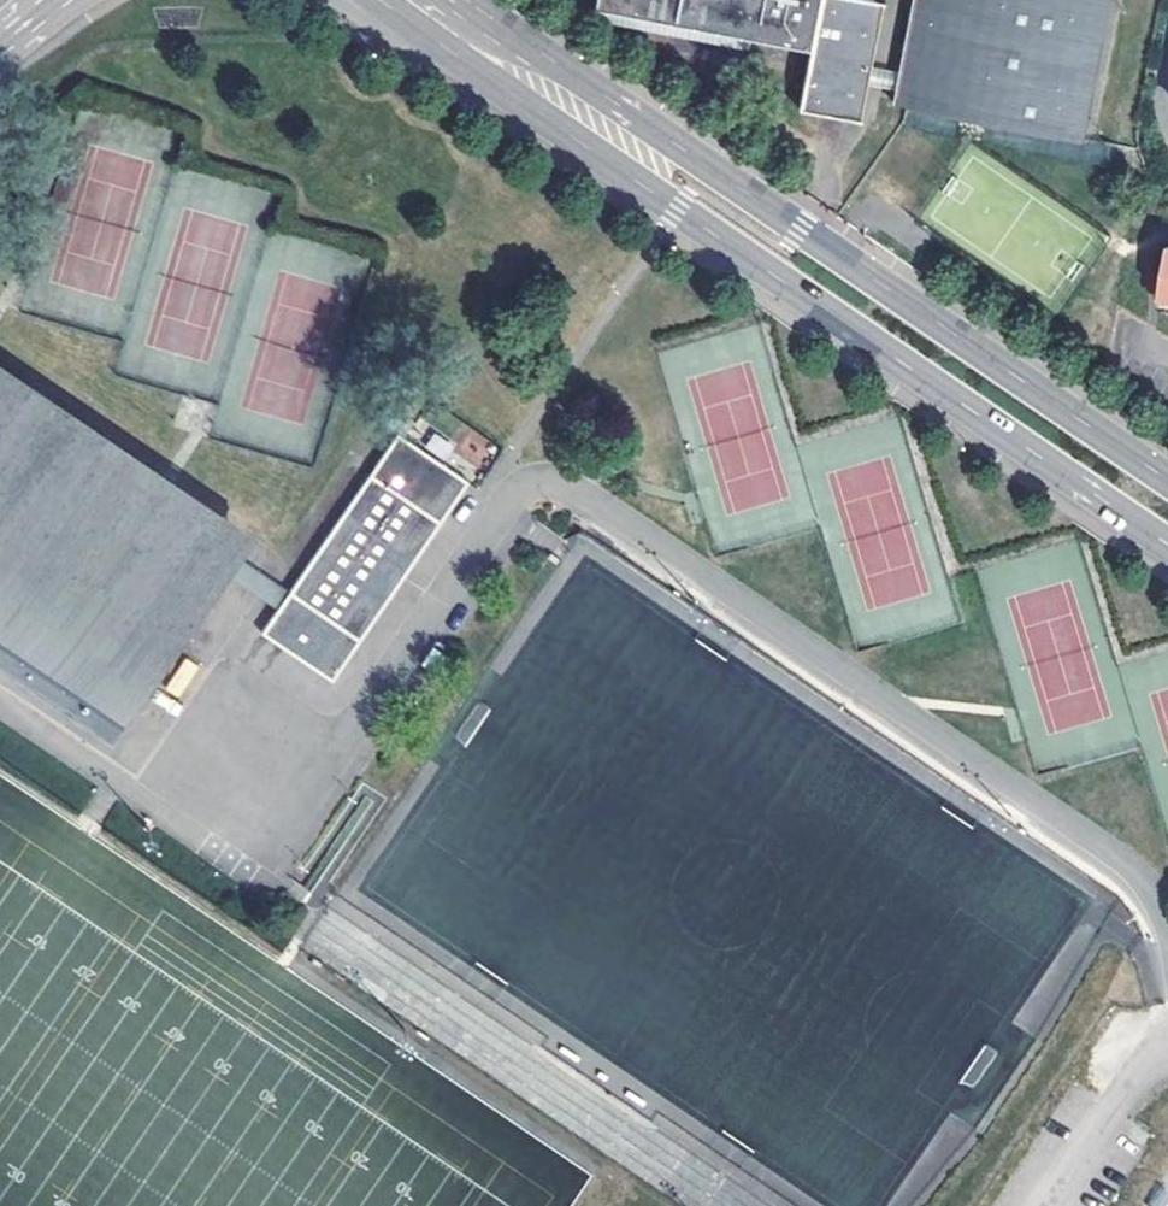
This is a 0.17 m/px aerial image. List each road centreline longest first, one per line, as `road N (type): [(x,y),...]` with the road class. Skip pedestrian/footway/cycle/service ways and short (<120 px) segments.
road 1 (secondary): [(643,157),(677,208),(1167,544)]
road 2 (secondary): [(1167,480),(707,163),(643,157)]
road 3 (secondary): [(424,0),(643,157)]

